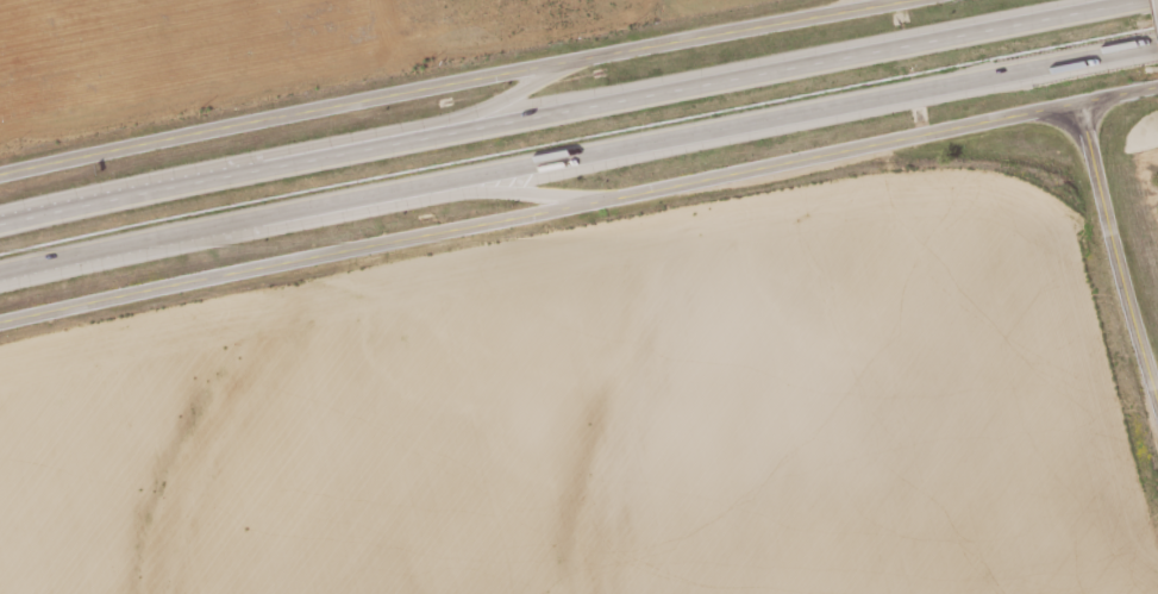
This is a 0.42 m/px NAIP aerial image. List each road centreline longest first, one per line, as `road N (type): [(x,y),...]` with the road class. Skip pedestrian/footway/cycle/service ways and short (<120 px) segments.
road 1 (tertiary): [(0,343),(603,196),(1157,99)]
road 2 (motorway): [(0,271),(1157,43)]
road 3 (motorway): [(1143,0),(0,223)]
road 4 (tertiary): [(0,172),(903,0)]
road 5 (motorway): [(92,250),(261,230),(477,189),(603,196)]
road 6 (motorway): [(574,62),(477,113),(251,157),(137,193)]
road 7 (tertiary): [(1157,394),(1082,115)]

